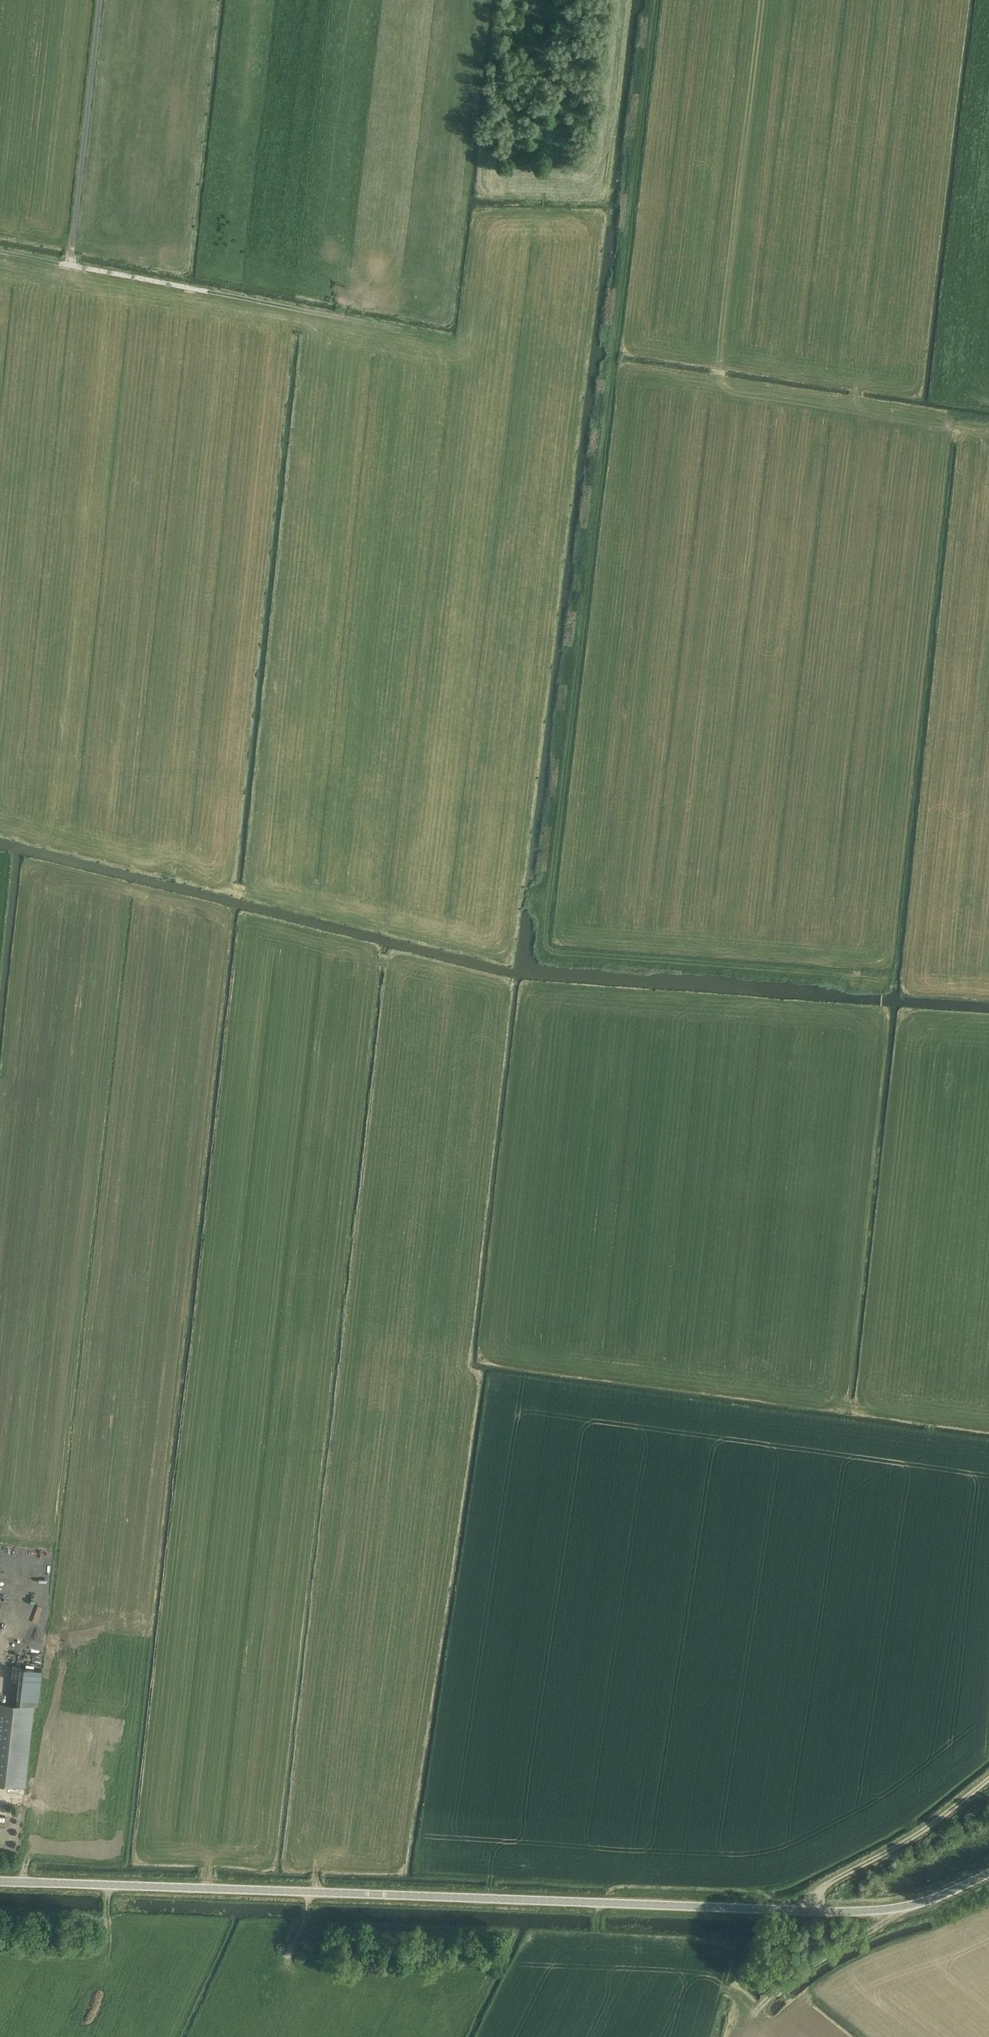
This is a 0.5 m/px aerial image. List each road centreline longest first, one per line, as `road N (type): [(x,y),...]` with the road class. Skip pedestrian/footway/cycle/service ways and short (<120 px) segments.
road 1 (unclassified): [(0,1881),(806,1911)]
road 2 (unclassified): [(988,1873),(900,1908),(806,1911)]
road 3 (track): [(774,1994),(879,1929),(900,1908)]

